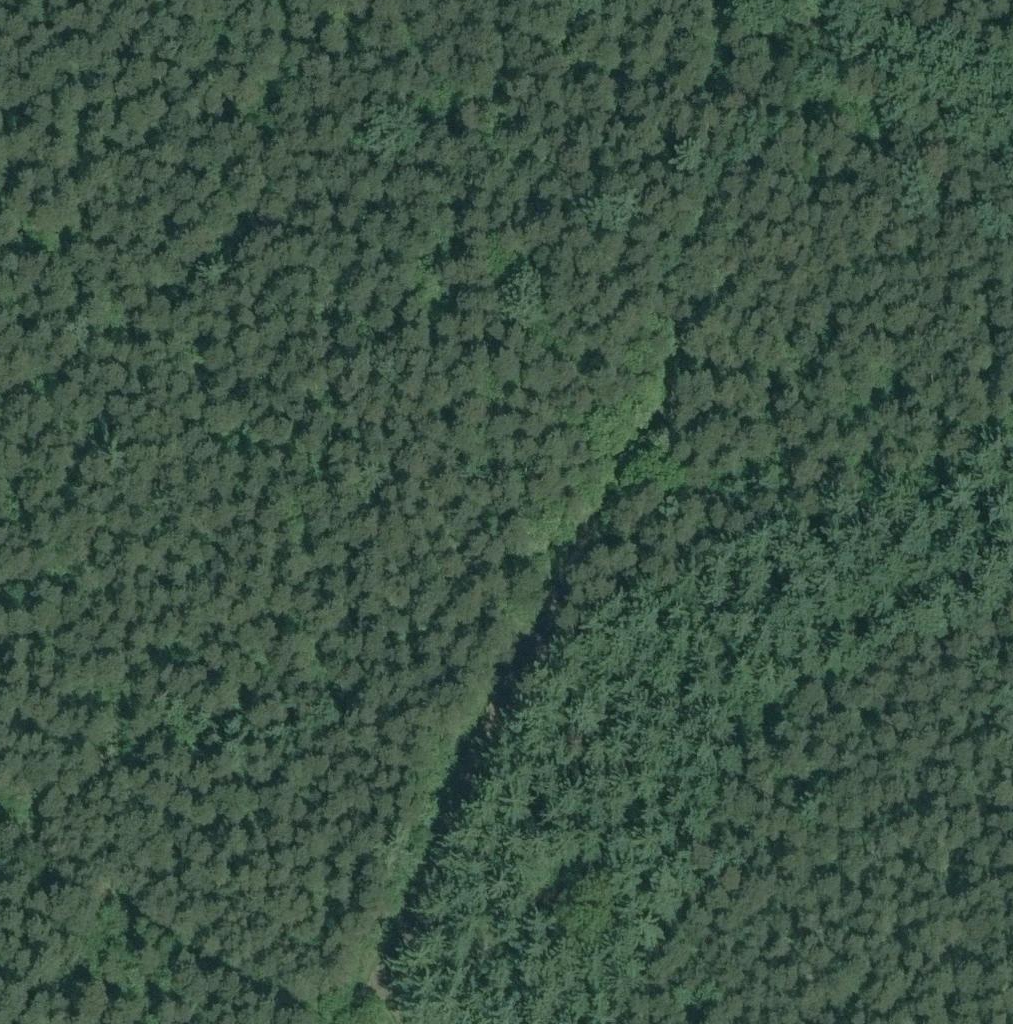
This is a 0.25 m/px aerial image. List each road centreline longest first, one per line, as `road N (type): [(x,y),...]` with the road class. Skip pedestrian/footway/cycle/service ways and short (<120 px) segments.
road 1 (track): [(0,836),(368,1023)]
road 2 (track): [(1012,111),(798,0)]

